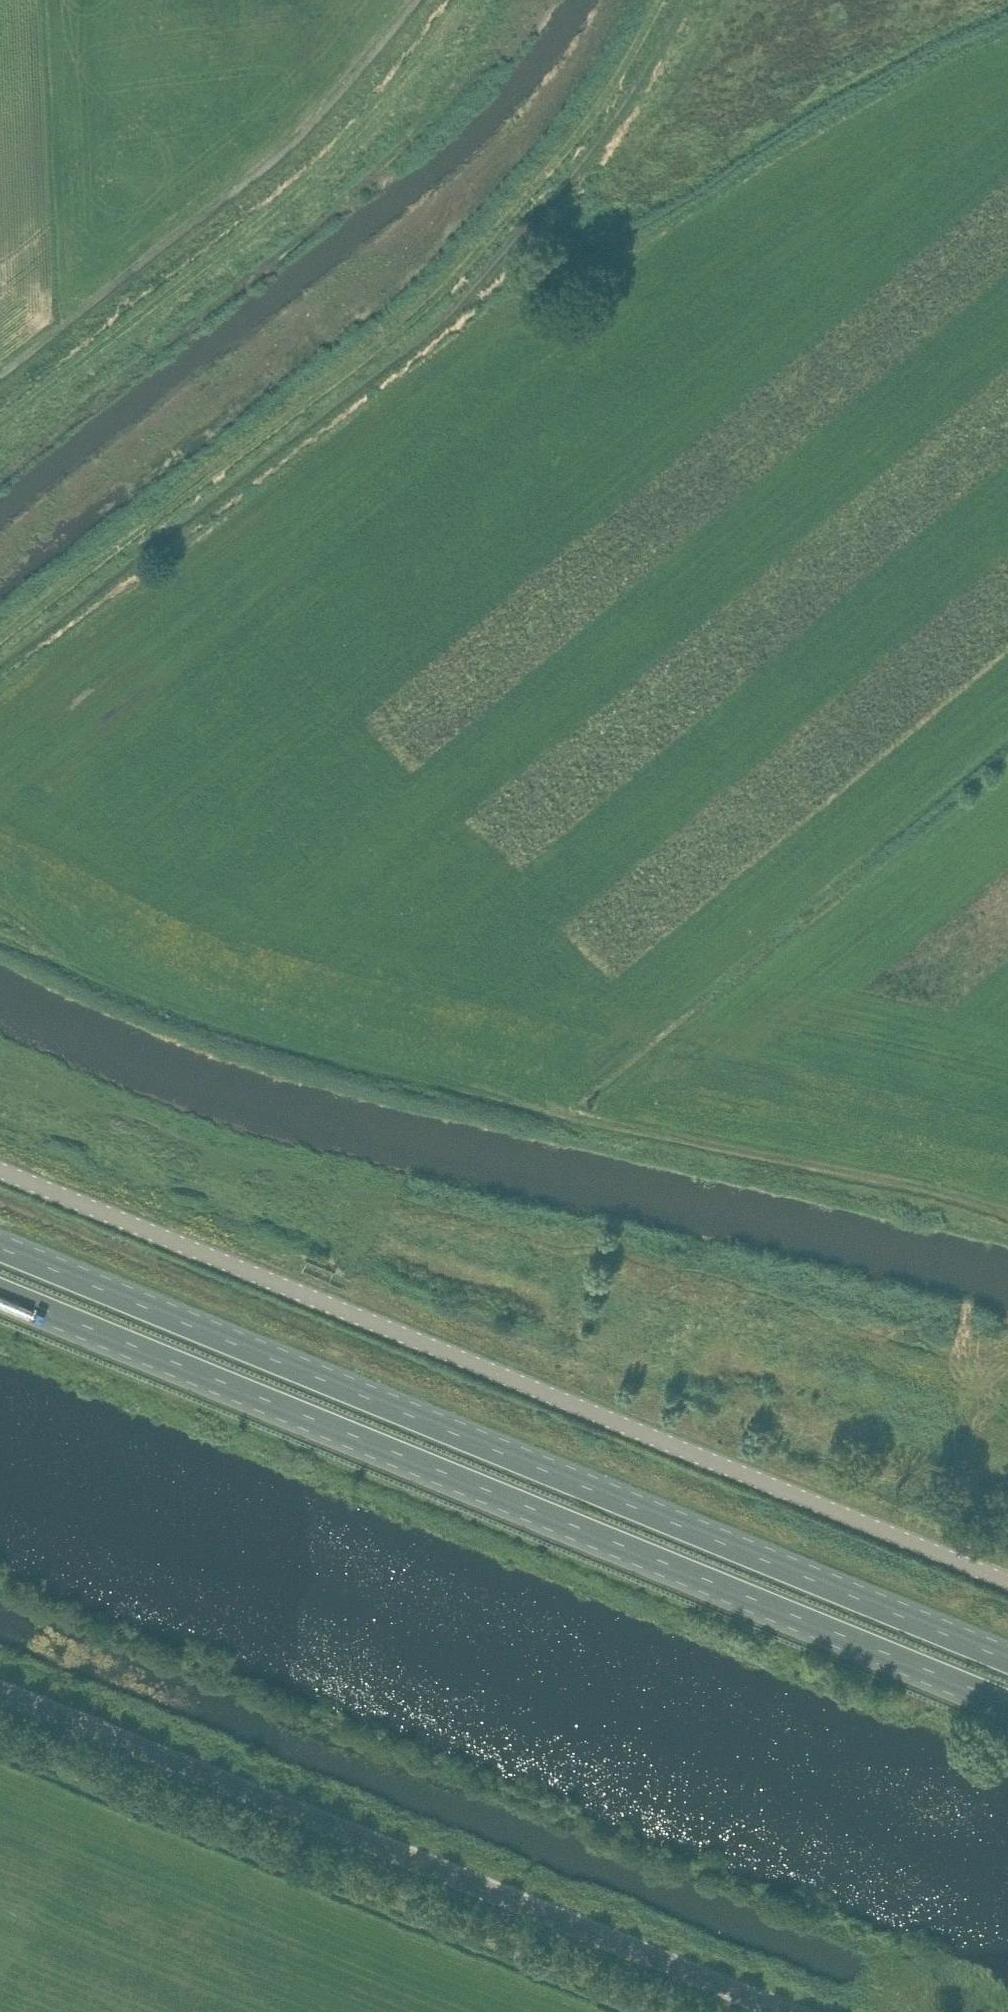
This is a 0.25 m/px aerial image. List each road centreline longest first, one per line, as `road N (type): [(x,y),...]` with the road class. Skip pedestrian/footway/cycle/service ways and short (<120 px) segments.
road 1 (trunk): [(0,1291),(1007,1705)]
road 2 (unclassified): [(0,1170),(1007,1581)]
road 3 (trunk): [(1007,1658),(0,1248)]
road 4 (track): [(0,948),(167,1025),(291,1067),(1007,1235)]
road 5 (track): [(672,0),(606,126),(420,320),(0,638)]
road 6 (unclassified): [(785,2011),(0,1688)]
road 7 (track): [(524,0),(489,51),(330,203),(0,467)]

